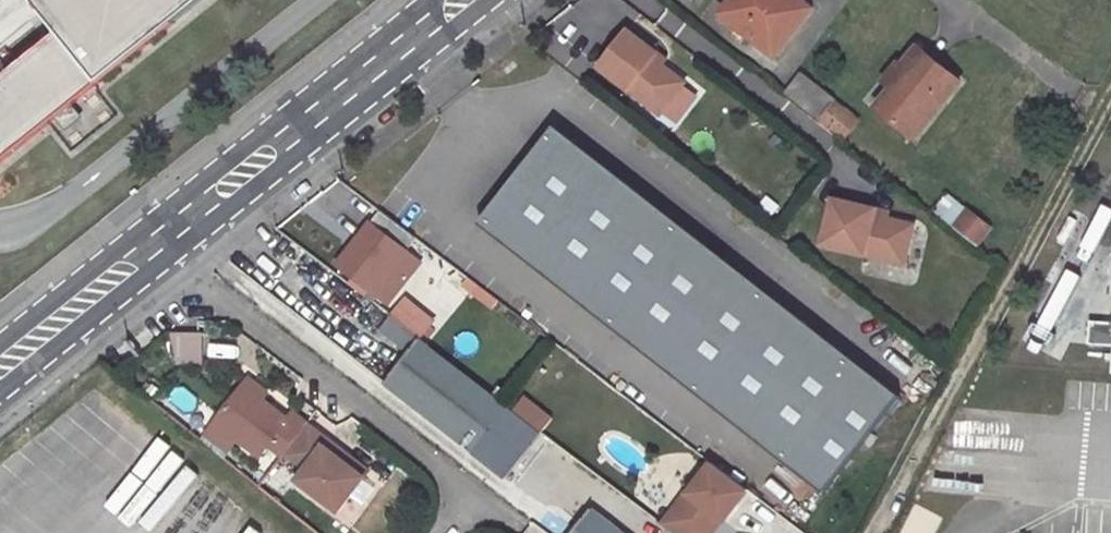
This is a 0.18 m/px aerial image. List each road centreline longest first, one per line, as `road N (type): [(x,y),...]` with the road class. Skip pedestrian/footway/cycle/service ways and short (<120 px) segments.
road 1 (residential): [(509,516),(153,246)]
road 2 (secondary): [(153,246),(460,0)]
road 3 (track): [(1110,86),(958,382)]
road 4 (secondary): [(0,368),(153,246)]
road 5 (residential): [(877,532),(958,382)]

